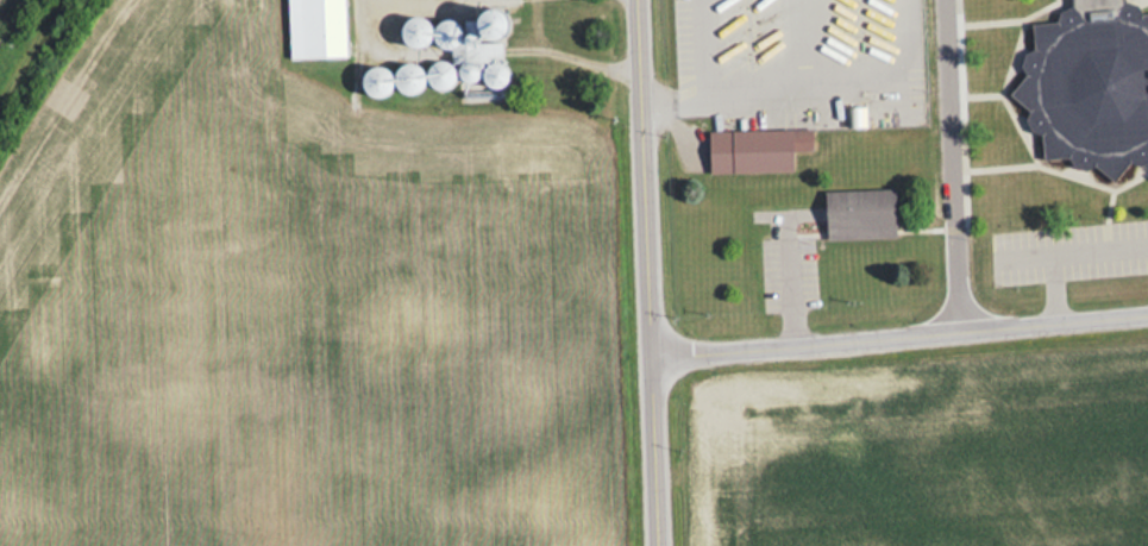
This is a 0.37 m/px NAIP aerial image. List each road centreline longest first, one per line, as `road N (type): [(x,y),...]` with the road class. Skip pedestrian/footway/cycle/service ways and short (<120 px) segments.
road 1 (tertiary): [(659,545),(635,0)]
road 2 (residential): [(652,356),(1147,313)]

